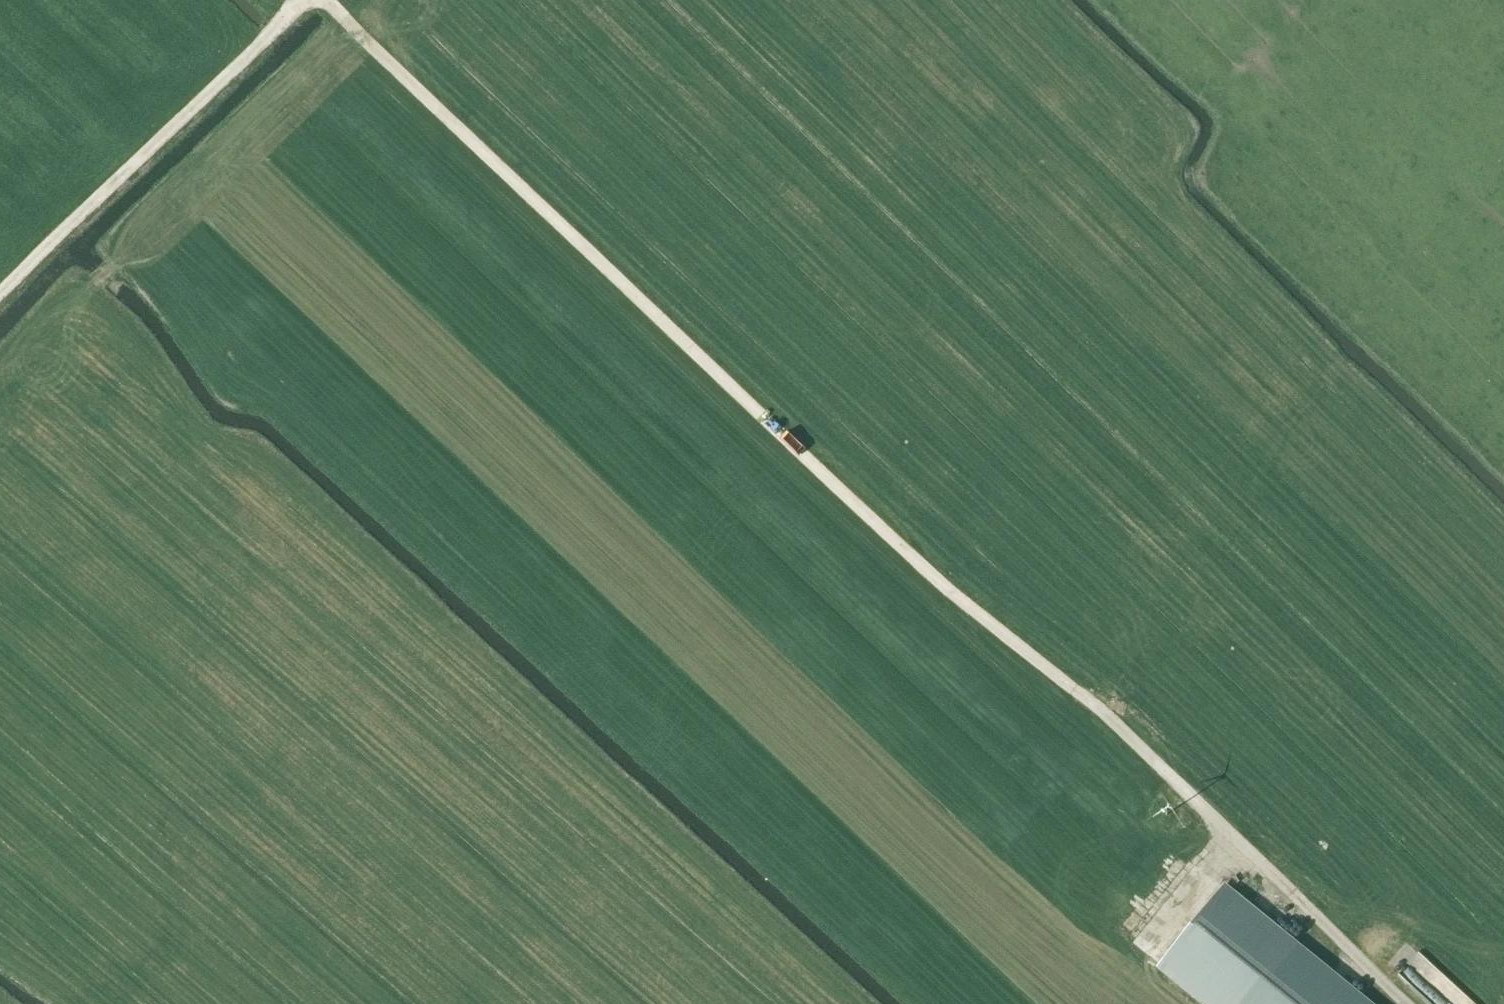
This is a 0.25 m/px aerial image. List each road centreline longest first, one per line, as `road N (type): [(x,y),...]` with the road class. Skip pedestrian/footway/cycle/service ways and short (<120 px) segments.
road 1 (track): [(1410,1003),(1101,709),(926,572),(323,0)]
road 2 (track): [(0,298),(312,0)]

